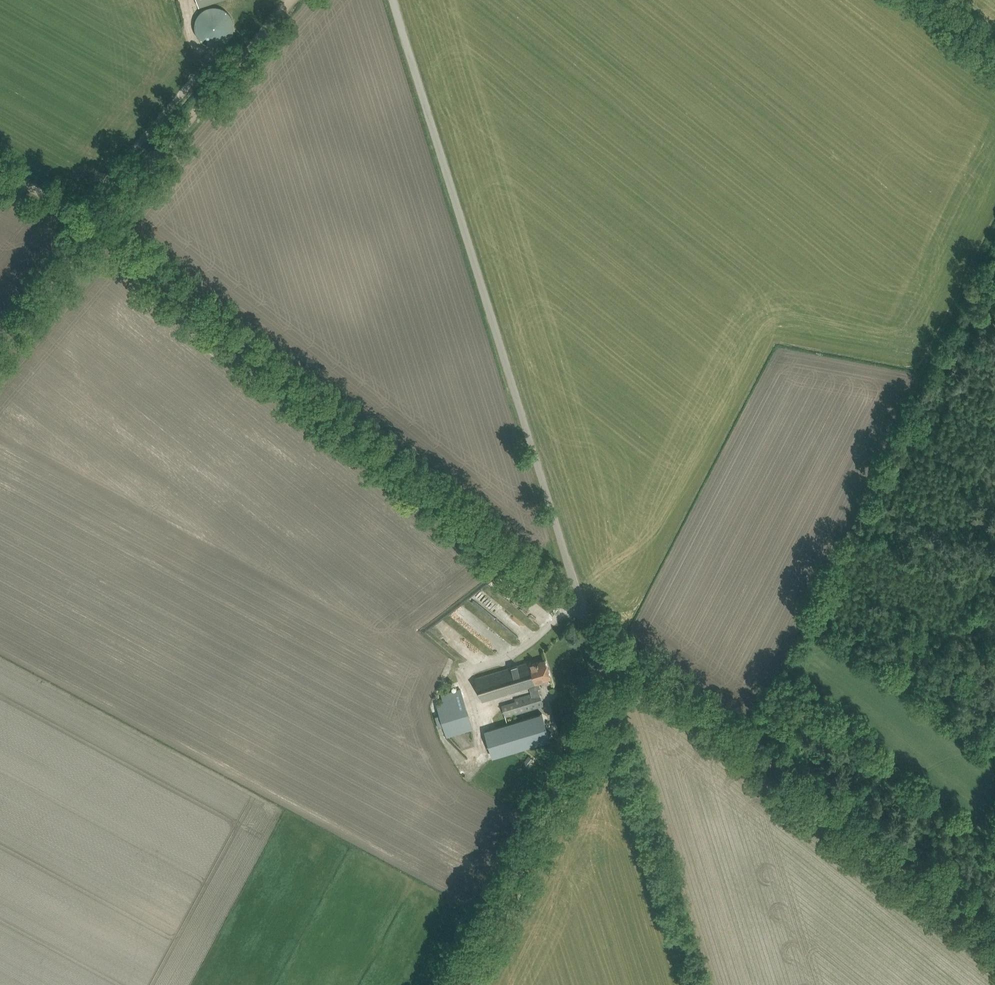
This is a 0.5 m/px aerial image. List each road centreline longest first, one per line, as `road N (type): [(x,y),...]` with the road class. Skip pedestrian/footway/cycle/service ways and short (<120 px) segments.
road 1 (track): [(102,227),(994,942)]
road 2 (unclassified): [(605,686),(392,0)]
road 3 (track): [(0,346),(298,0)]
road 4 (unclassified): [(454,984),(605,686)]
road 5 (unclassified): [(699,984),(605,686)]

